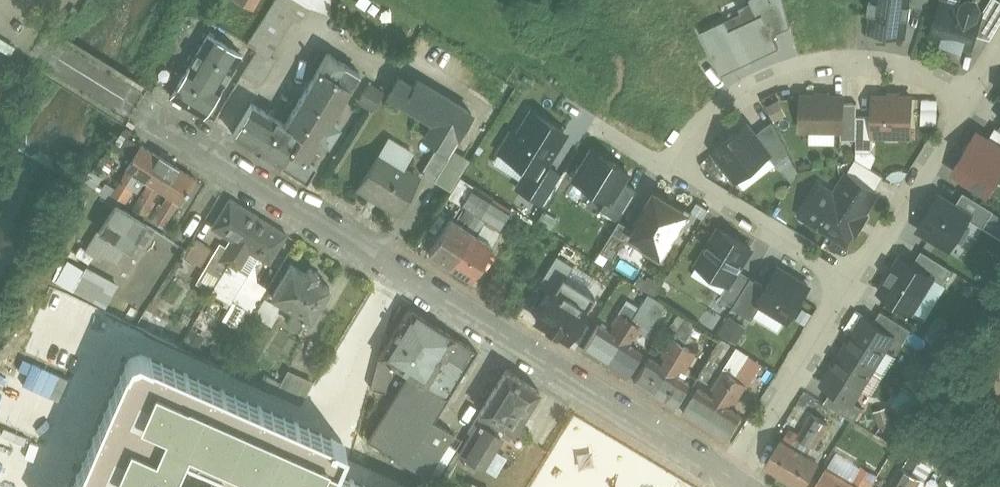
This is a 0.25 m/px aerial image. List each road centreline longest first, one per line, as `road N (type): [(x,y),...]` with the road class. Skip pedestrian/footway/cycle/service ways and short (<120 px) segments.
road 1 (residential): [(732,476),(55,56)]
road 2 (residential): [(674,173),(697,131),(727,101),(778,74),(879,61),(966,97)]
road 3 (residential): [(732,476),(849,279)]
road 4 (residential): [(849,279),(966,97)]
road 5 (residential): [(849,279),(674,173)]

